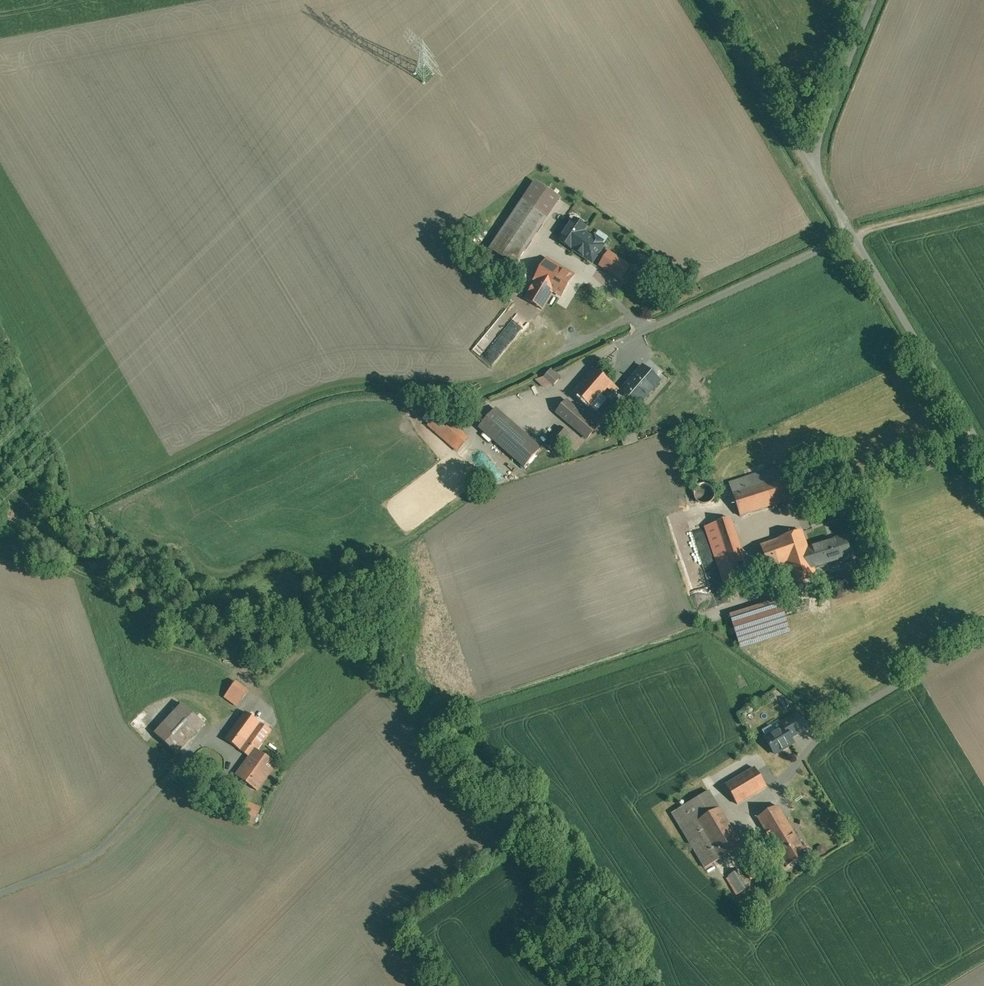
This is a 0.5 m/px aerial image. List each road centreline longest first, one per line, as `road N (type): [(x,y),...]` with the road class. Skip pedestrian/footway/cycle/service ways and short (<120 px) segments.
road 1 (unclassified): [(808,161),(983,447)]
road 2 (unclassified): [(808,161),(710,0)]
road 3 (unclassified): [(874,0),(808,161)]

